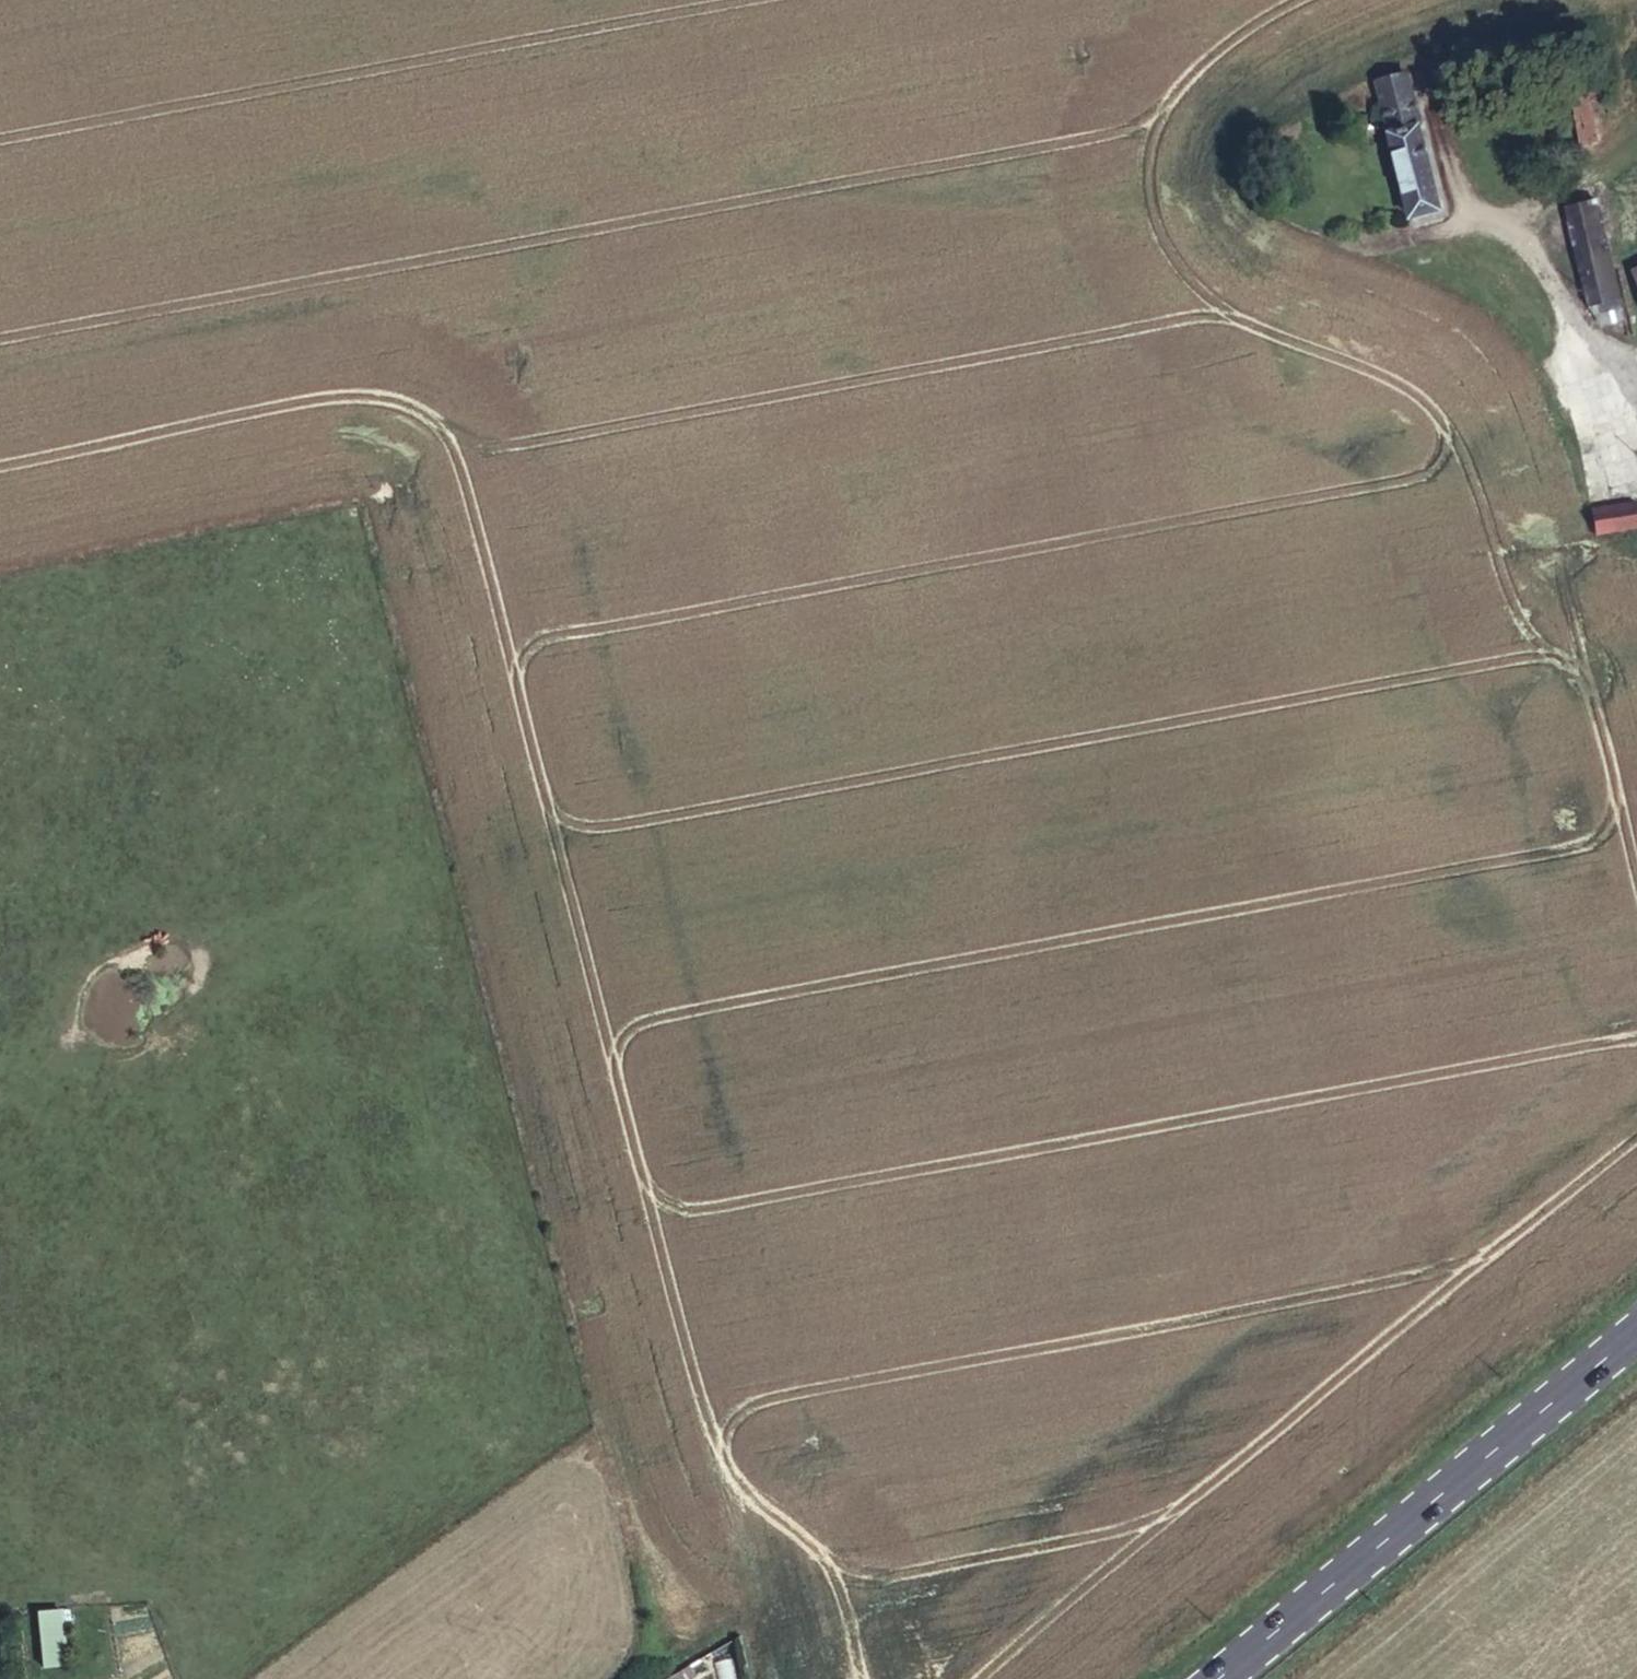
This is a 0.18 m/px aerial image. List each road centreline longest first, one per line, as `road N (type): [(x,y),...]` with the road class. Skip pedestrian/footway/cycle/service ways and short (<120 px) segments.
road 1 (primary): [(1210,1678),(1636,1325)]

